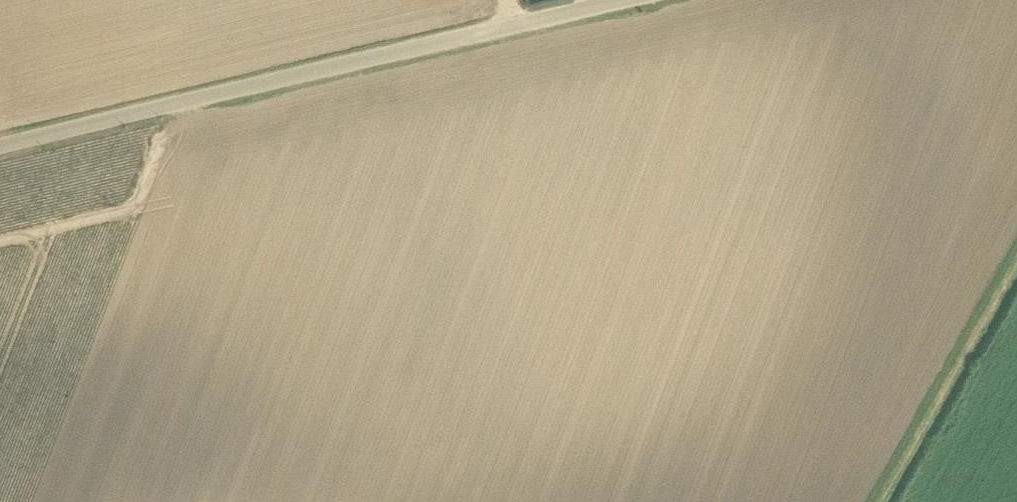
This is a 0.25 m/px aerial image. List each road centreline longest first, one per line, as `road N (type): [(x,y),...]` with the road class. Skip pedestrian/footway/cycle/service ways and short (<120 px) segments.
road 1 (unclassified): [(627,0),(0,147)]
road 2 (track): [(879,501),(1016,259)]

